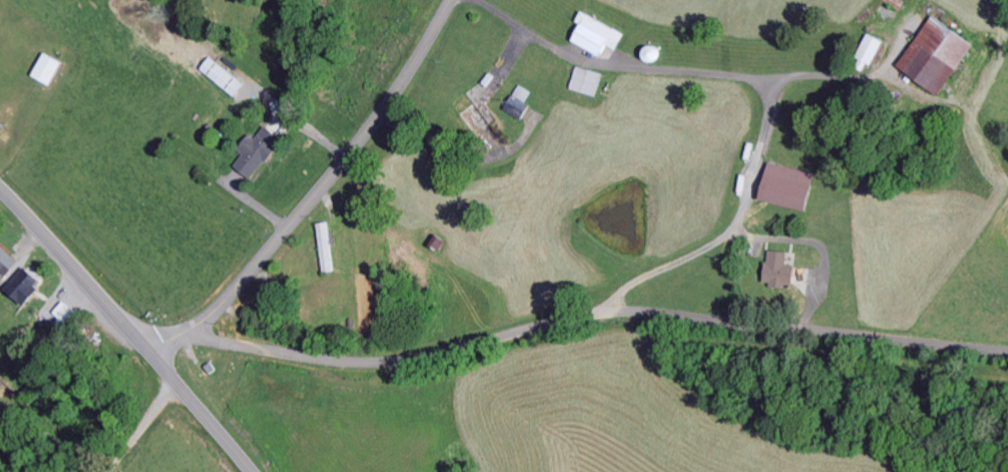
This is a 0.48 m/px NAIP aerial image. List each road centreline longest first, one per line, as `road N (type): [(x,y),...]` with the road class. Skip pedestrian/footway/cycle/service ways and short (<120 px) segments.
road 1 (residential): [(146,350),(195,326),(262,349),(378,361),(620,310),(1007,352)]
road 2 (tertiary): [(195,326),(354,148),(451,0)]
road 3 (secondary): [(250,471),(0,192)]

